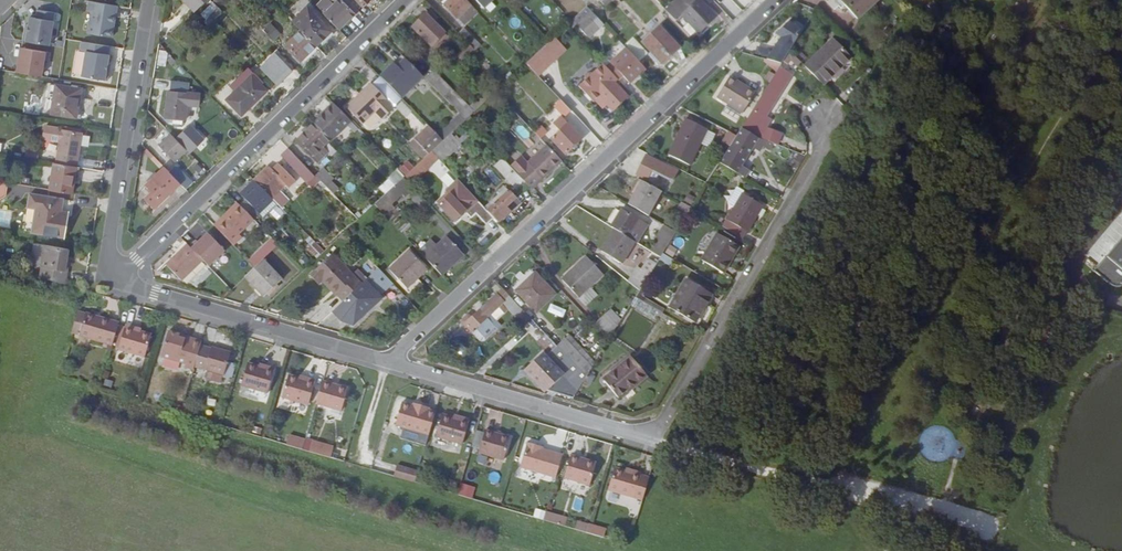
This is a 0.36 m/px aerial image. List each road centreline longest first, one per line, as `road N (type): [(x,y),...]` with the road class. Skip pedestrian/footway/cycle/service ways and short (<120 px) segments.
road 1 (residential): [(777,0),(390,363)]
road 2 (residential): [(114,281),(403,0)]
road 3 (residential): [(829,130),(652,432),(630,434)]
road 4 (residential): [(114,281),(390,363)]
road 5 (residential): [(104,277),(149,0)]
road 6 (residential): [(390,363),(630,434)]
road 7 (track): [(826,487),(630,434)]

